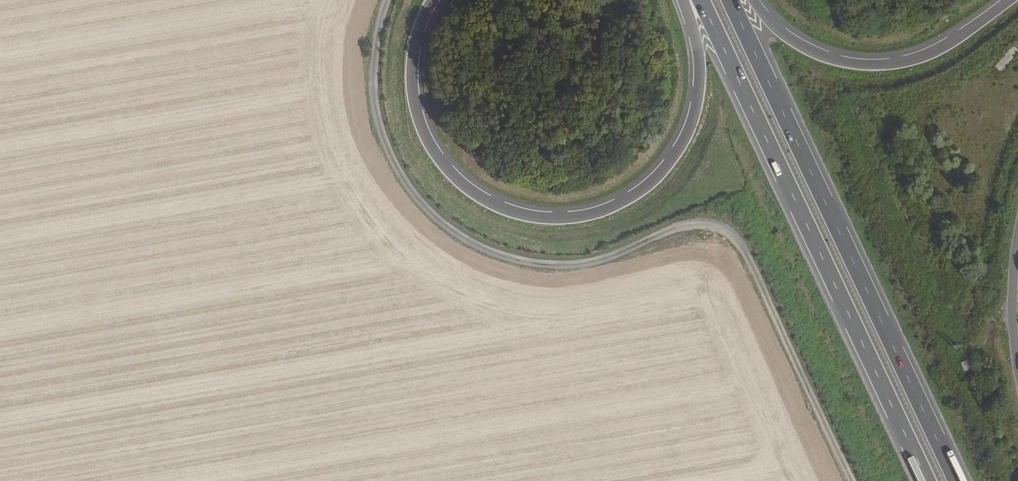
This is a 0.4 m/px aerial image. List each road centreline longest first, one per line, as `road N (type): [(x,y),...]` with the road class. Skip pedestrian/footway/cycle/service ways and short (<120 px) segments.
road 1 (motorway): [(681,0),(698,69),(681,142),(626,198),(554,218),(498,206),(436,154),(419,117),(413,72),(432,0)]
road 2 (motorway): [(957,480),(730,0)]
road 3 (motorway): [(700,0),(926,480)]
road 4 (motorway): [(1007,0),(925,55),(870,64),(808,48),(756,0)]

